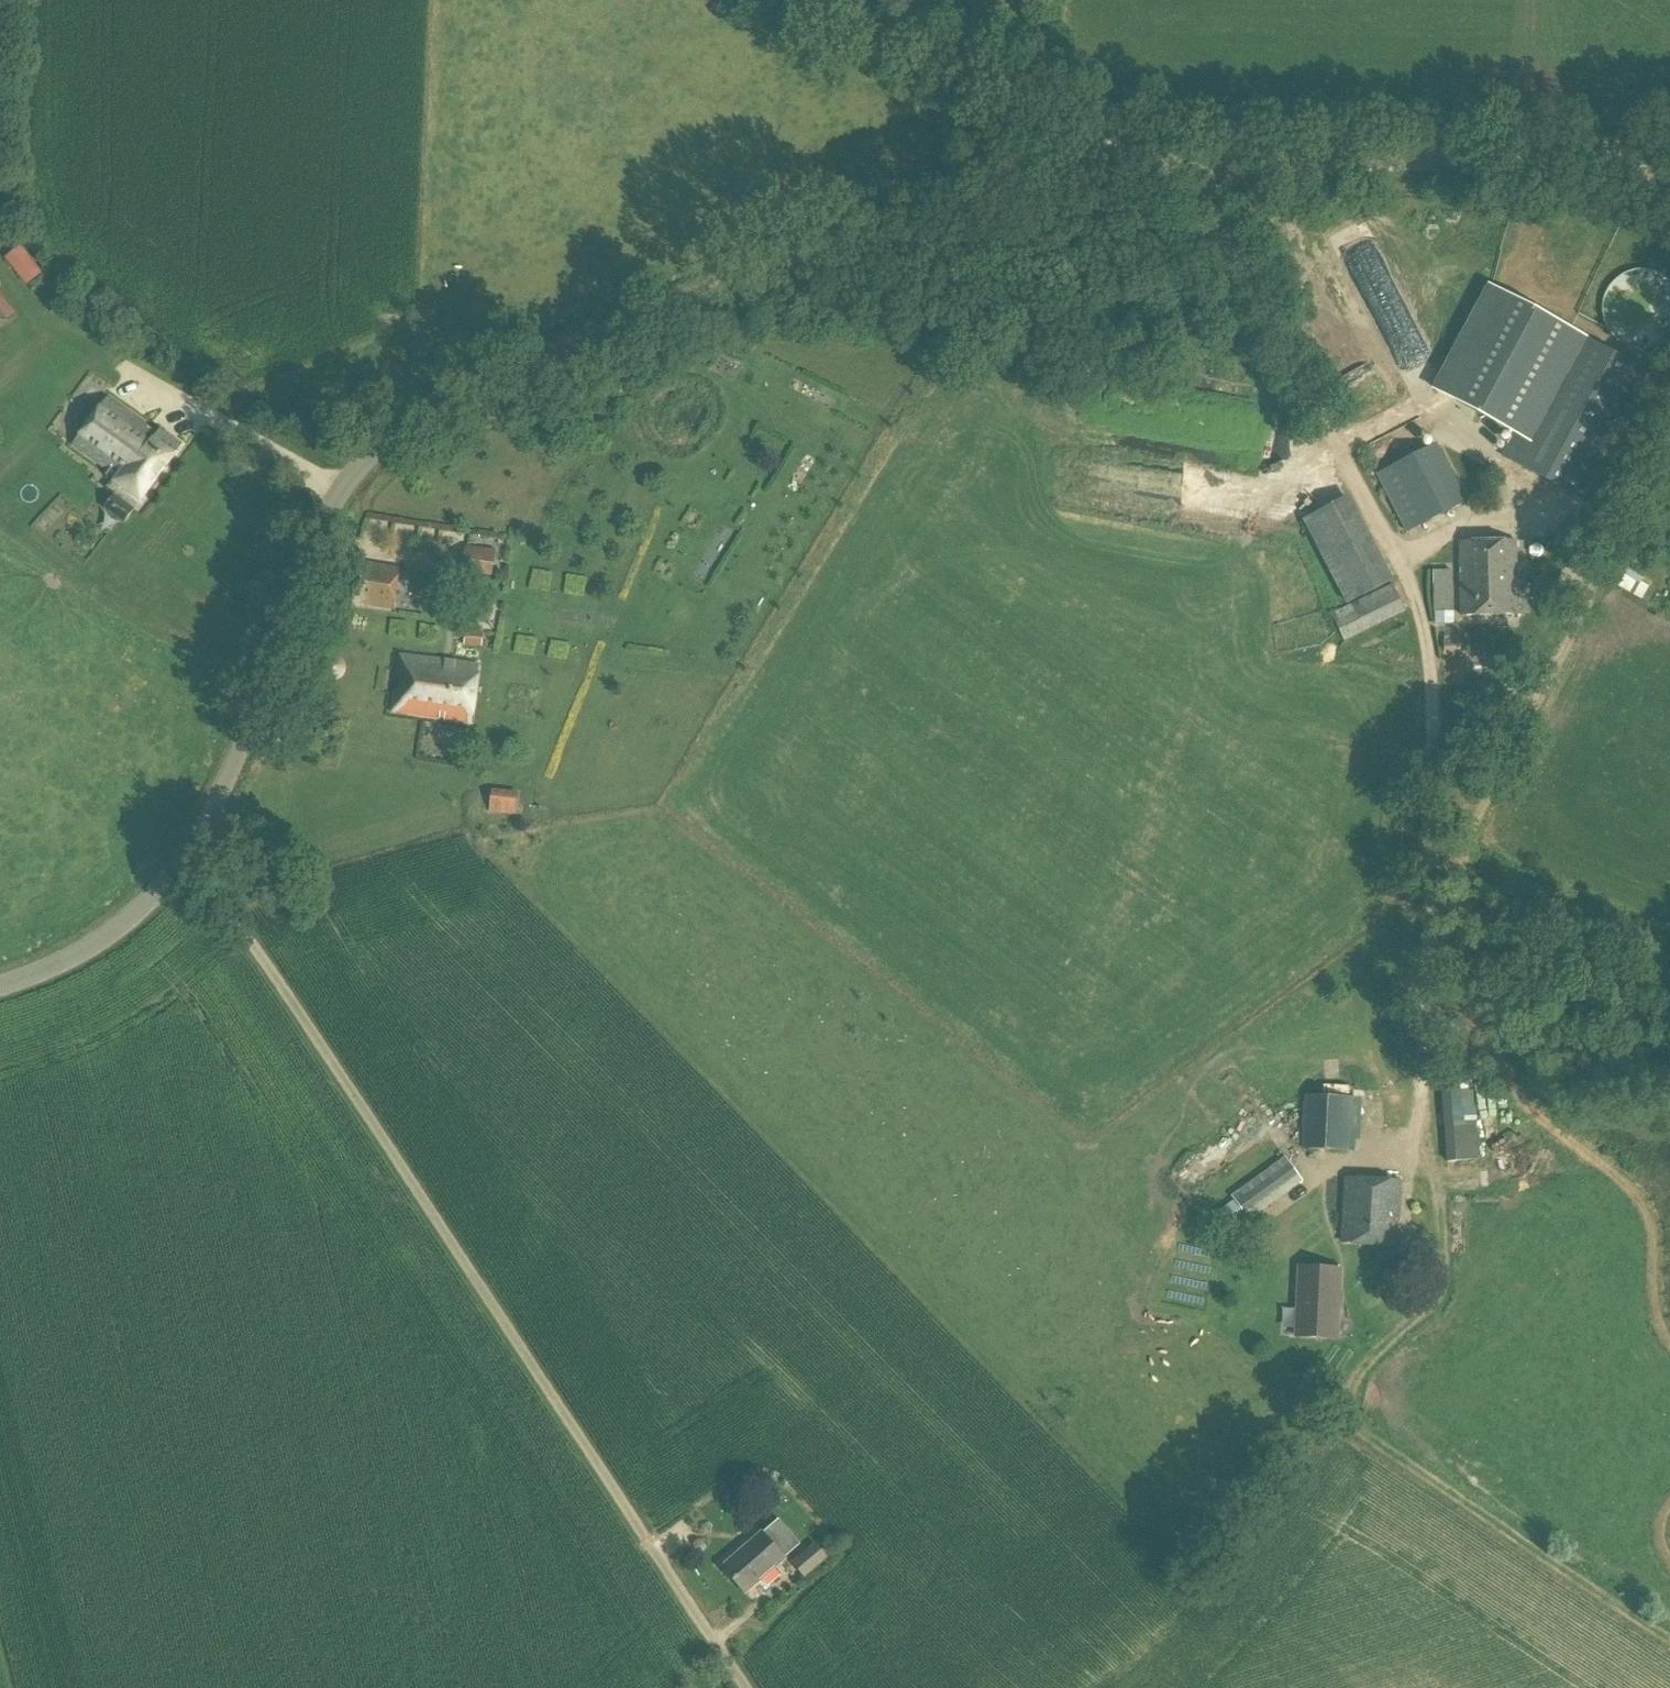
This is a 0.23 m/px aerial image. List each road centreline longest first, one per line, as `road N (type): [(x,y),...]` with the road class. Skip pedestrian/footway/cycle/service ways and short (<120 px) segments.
road 1 (track): [(1669,1635),(1363,1432),(1357,1374),(1444,1295),(1424,977),(1442,828),(1420,596),(1194,163)]
road 2 (unclassified): [(0,990),(101,945),(135,921),(186,859),(233,778),(334,514),(382,453),(458,407),(938,198),(1123,162)]
road 3 (unclassified): [(1669,158),(1123,162)]
road 4 (track): [(1442,828),(1669,402)]
road 5 (track): [(1050,114),(810,0)]
road 6 (track): [(1042,173),(1050,114),(1023,0)]

